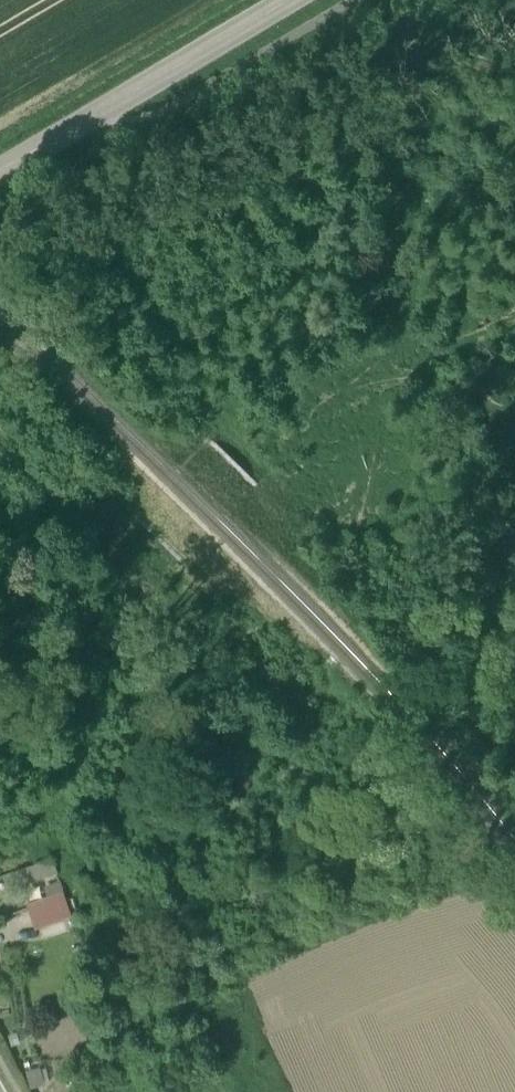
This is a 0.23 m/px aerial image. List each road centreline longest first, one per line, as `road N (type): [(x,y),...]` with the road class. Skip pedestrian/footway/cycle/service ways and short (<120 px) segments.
road 1 (tertiary): [(0,172),(294,0)]

